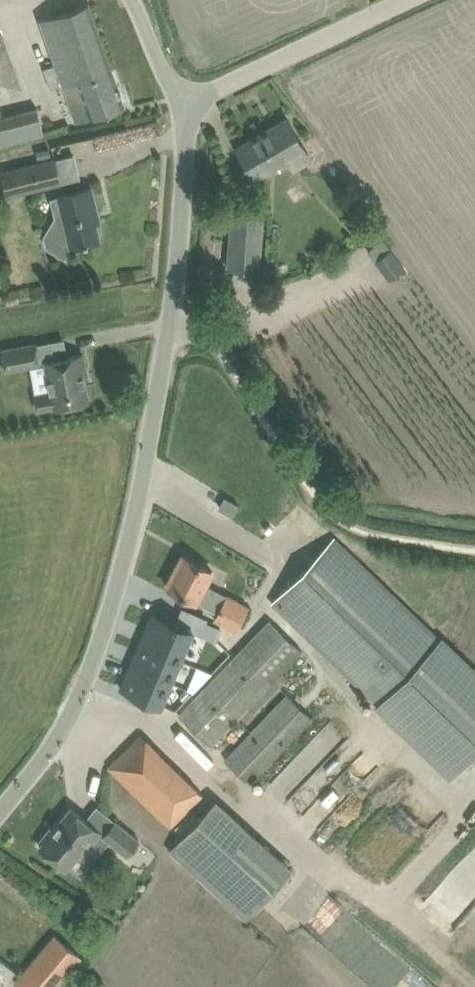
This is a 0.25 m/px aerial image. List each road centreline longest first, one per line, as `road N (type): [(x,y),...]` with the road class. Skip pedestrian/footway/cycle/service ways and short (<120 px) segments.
road 1 (unclassified): [(0,810),(38,764),(82,684),(131,531),(175,297),(184,108)]
road 2 (unclassified): [(184,108),(414,0)]
road 3 (unclassified): [(184,108),(131,0)]

